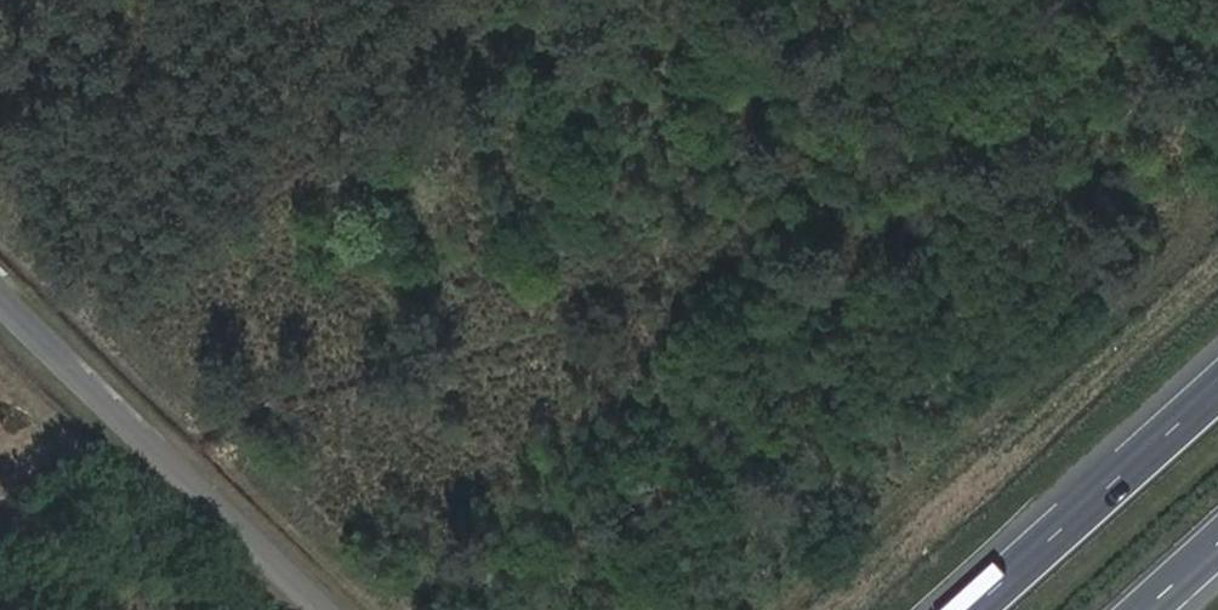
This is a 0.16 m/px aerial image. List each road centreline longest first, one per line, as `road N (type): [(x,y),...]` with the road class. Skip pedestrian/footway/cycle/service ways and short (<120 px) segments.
road 1 (unclassified): [(336,609),(0,295)]
road 2 (motorway): [(1217,390),(972,609)]

